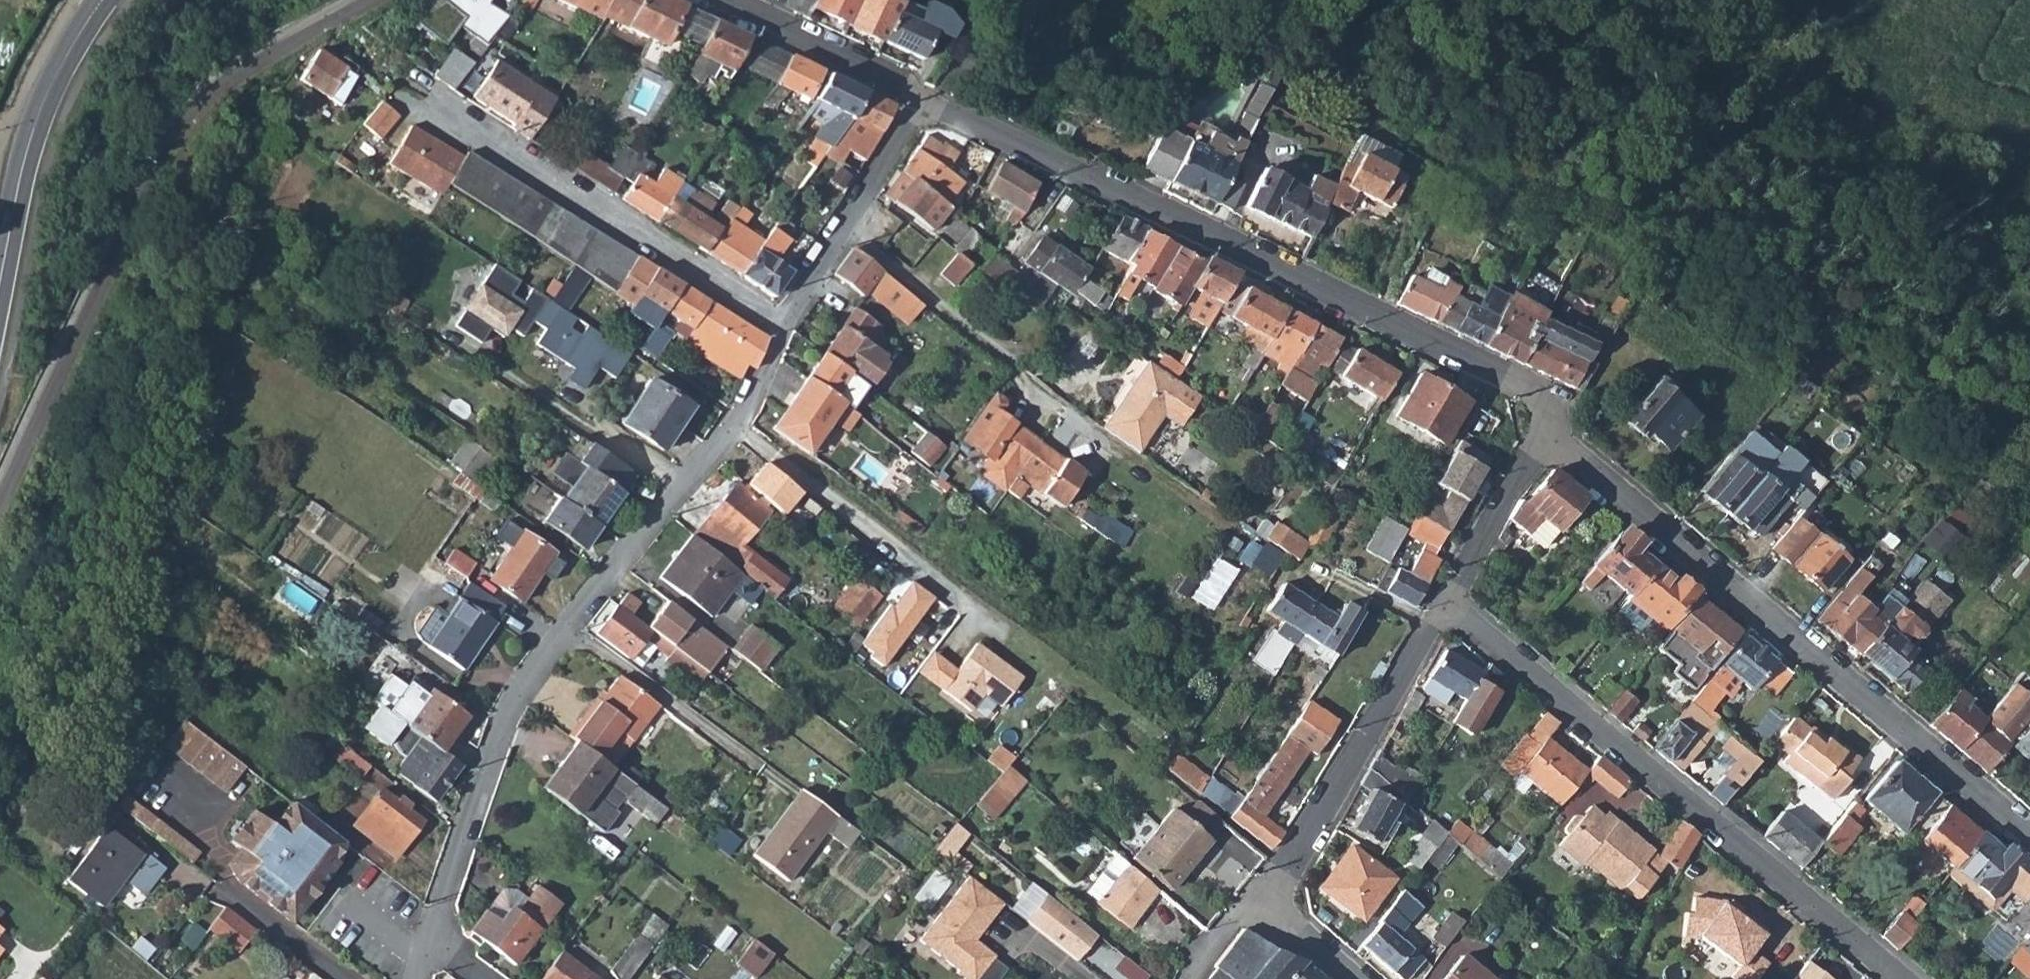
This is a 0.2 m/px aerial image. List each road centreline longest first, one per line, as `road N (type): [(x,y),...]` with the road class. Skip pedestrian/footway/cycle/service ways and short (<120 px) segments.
road 1 (residential): [(925,98),(1525,391),(1548,432)]
road 2 (residential): [(784,328),(726,433),(560,637),(498,730),(429,938)]
road 3 (residential): [(0,505),(131,203),(162,147),(230,80),(368,0)]
road 4 (residential): [(1548,432),(2029,835)]
road 5 (residential): [(1448,604),(1900,978)]
road 6 (residential): [(784,328),(434,106)]
road 7 (residential): [(1448,604),(1265,910)]
road 8 (secondary): [(0,296),(31,156),(106,0)]
road 9 (residential): [(925,98),(784,328)]
road 10 (residential): [(719,0),(925,98)]
road 11 (residential): [(1548,432),(1448,604)]

